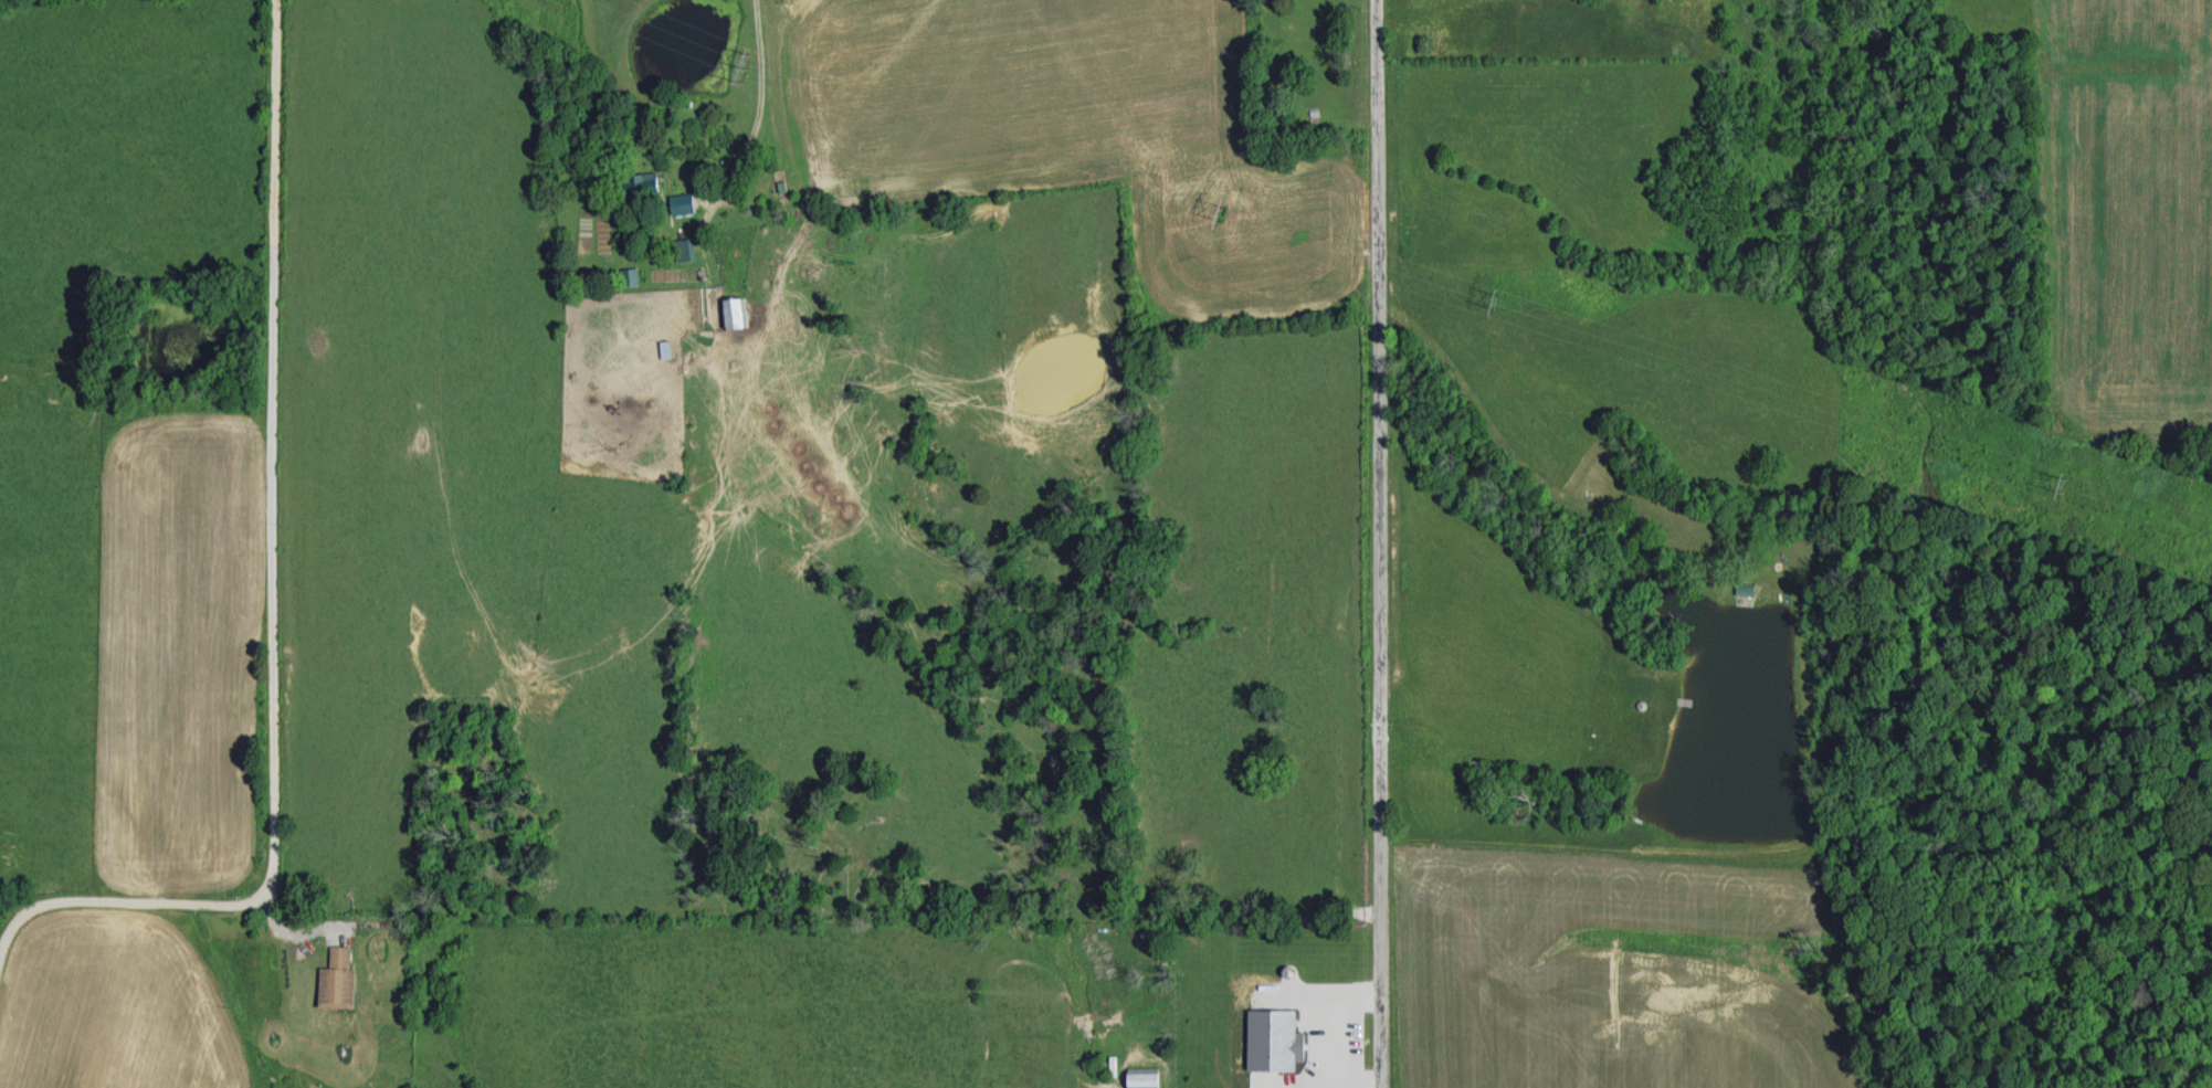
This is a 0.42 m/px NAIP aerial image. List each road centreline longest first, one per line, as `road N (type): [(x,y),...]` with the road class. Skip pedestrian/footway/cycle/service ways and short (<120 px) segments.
road 1 (residential): [(1380,1087),(1376,0)]

